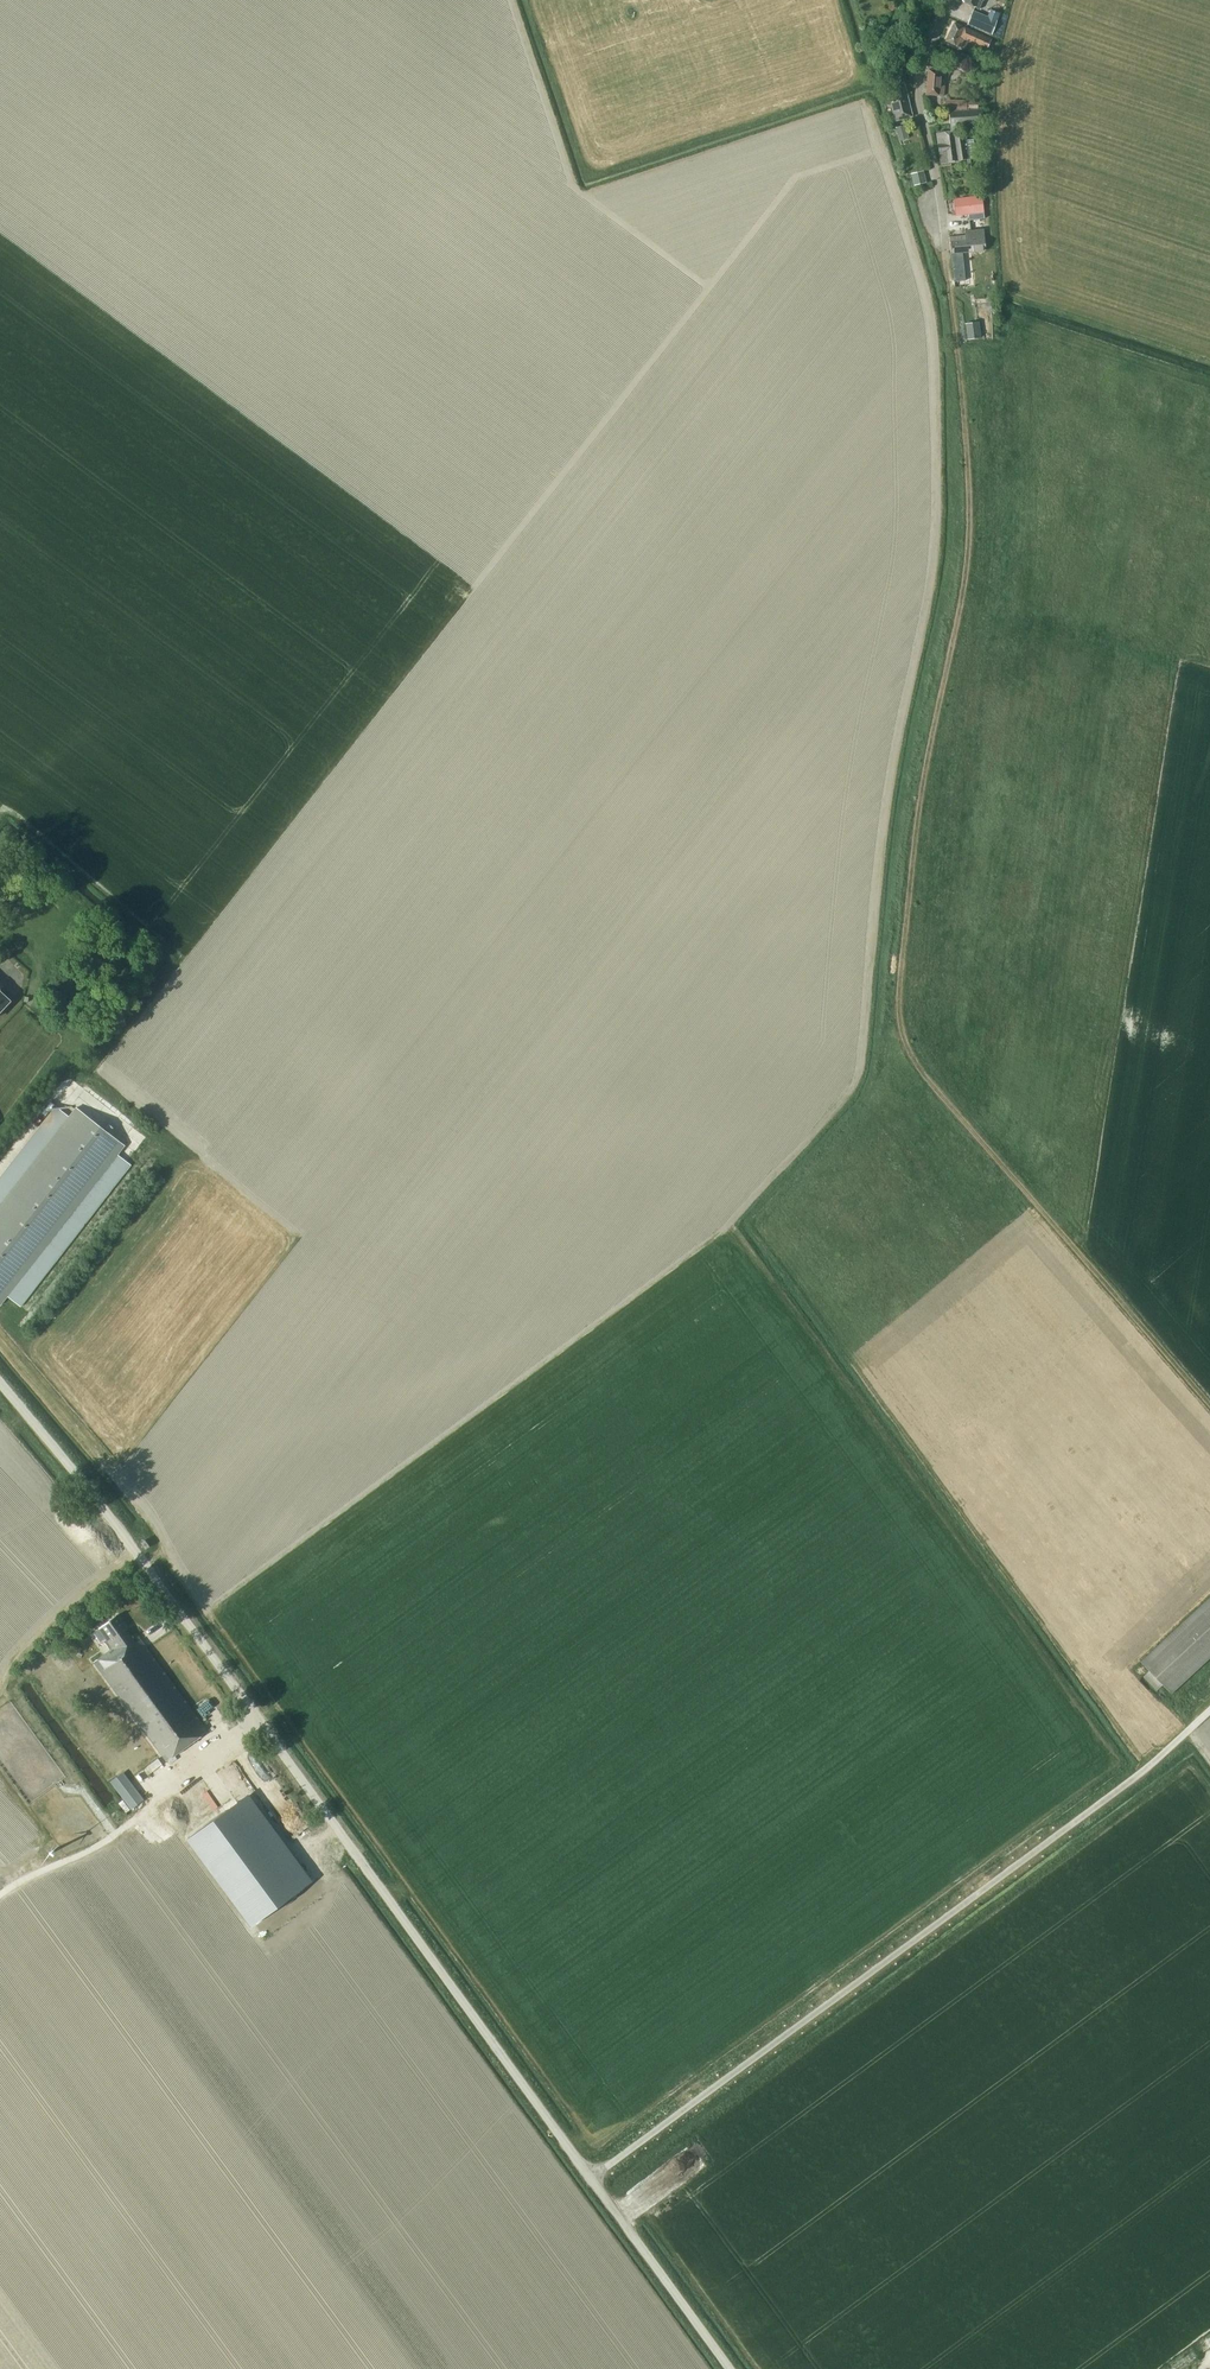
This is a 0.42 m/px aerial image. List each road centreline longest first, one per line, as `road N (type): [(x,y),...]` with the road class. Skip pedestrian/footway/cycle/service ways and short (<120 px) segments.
road 1 (track): [(1209,1400),(912,1059),(902,1032),(924,767),(969,530),(948,267)]
road 2 (unclassified): [(728,2368),(335,1820),(0,1383)]
road 3 (residential): [(948,267),(918,85),(924,49),(949,0)]

